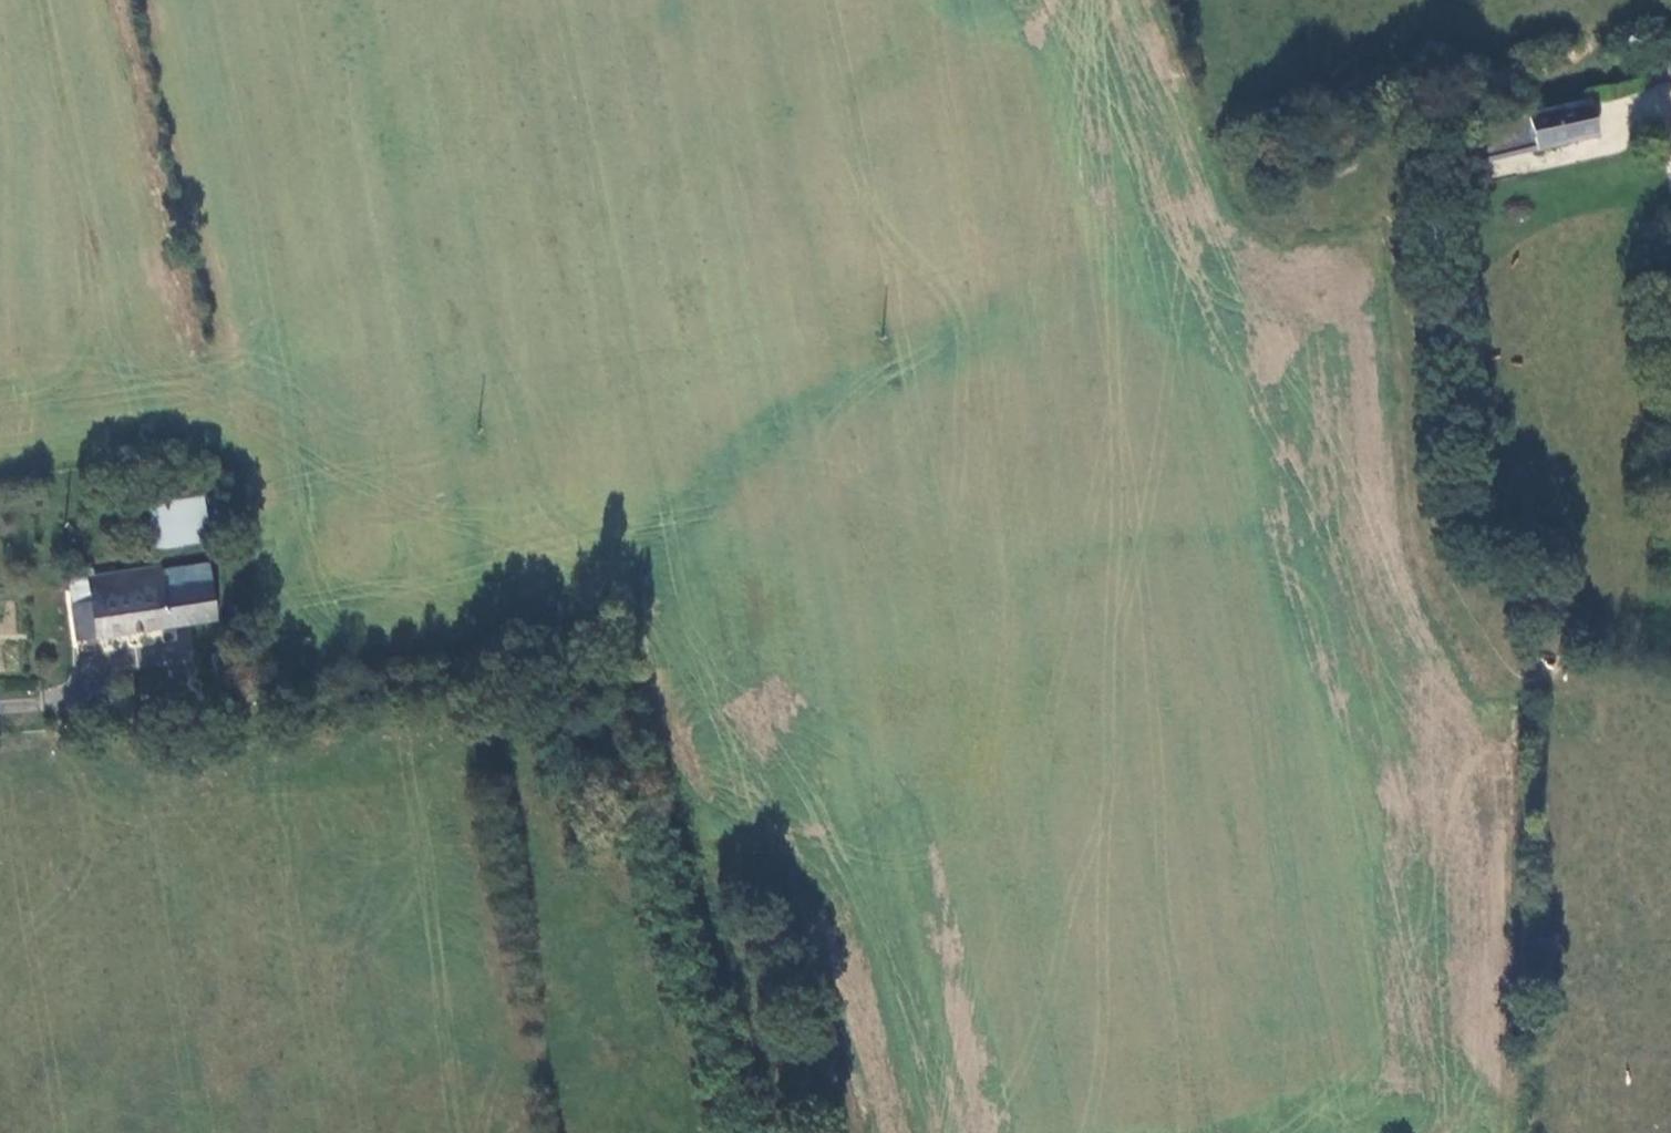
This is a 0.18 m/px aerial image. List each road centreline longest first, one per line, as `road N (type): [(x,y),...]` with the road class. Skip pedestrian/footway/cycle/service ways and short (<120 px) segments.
road 1 (track): [(1189,0),(1244,157),(1651,68)]

